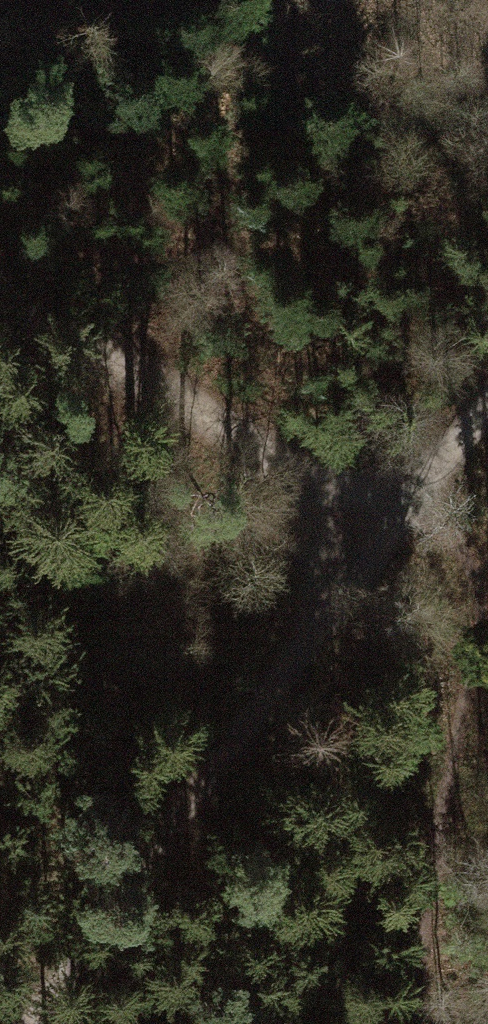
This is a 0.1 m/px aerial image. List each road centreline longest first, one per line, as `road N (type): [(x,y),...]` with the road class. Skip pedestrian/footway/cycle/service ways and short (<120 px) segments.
road 1 (track): [(385,537),(51,1023)]
road 2 (track): [(433,1023),(443,725),(435,590),(385,537)]
road 3 (track): [(0,285),(95,338),(385,537)]
road 4 (track): [(385,537),(487,399)]

